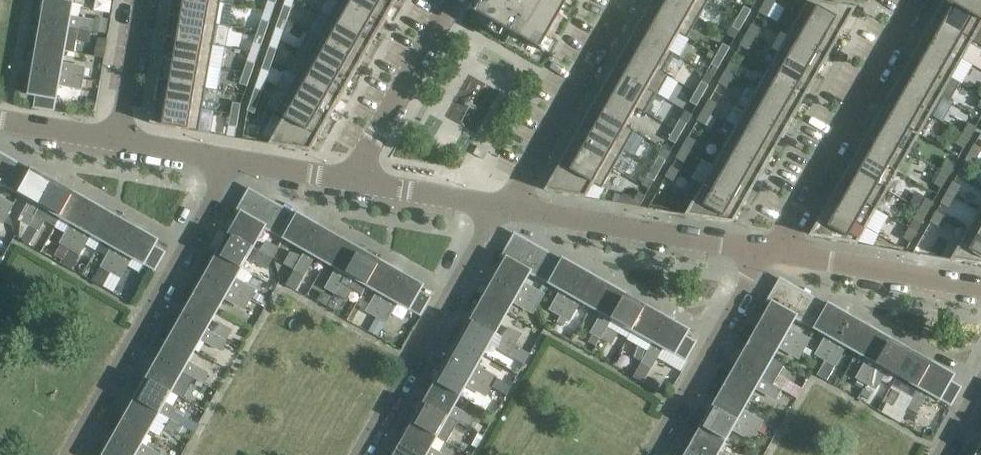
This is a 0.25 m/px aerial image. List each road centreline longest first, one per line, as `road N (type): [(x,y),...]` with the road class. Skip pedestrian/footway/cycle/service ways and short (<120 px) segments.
road 1 (residential): [(72,454),(236,162)]
road 2 (residential): [(782,251),(921,0)]
road 3 (residential): [(361,454),(500,204)]
road 4 (residential): [(763,253),(500,204)]
road 5 (residential): [(620,0),(500,204)]
road 6 (residential): [(653,454),(763,253)]
road 7 (residential): [(349,178),(452,0)]
road 8 (residential): [(980,286),(782,251)]
road 9 (residential): [(500,204),(349,178)]
road 10 (residential): [(119,141),(142,0)]
road 11 (unclassified): [(119,141),(0,120)]

